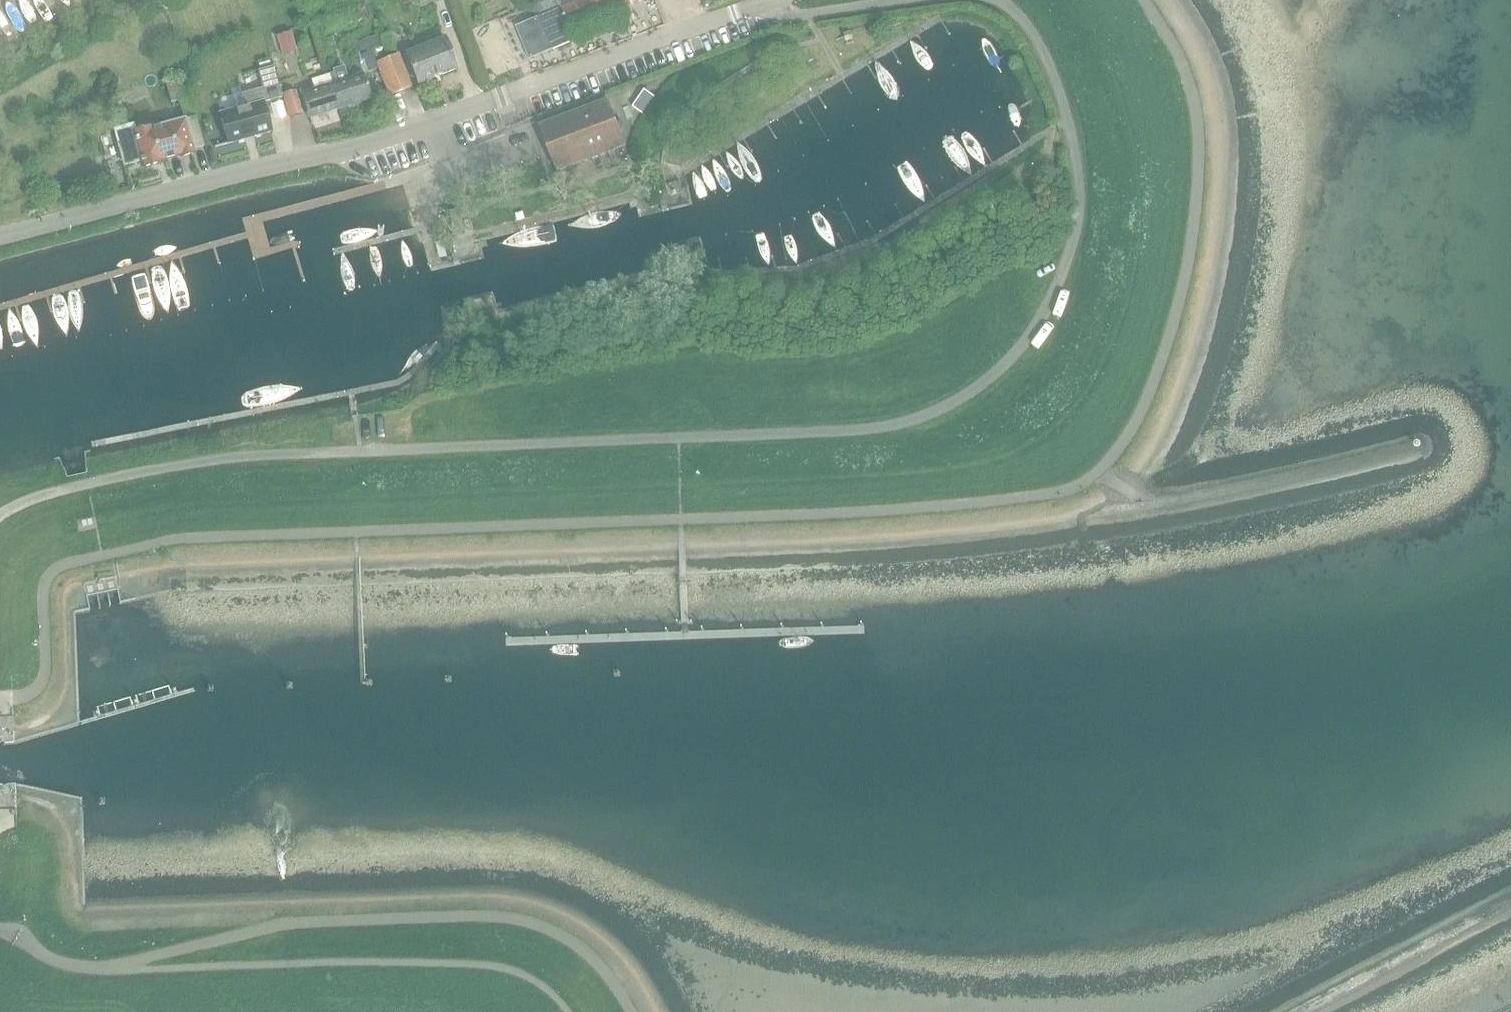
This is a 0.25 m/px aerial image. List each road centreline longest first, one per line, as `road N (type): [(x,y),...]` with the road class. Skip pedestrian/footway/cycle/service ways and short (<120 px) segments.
road 1 (residential): [(0,239),(332,153),(772,0)]

